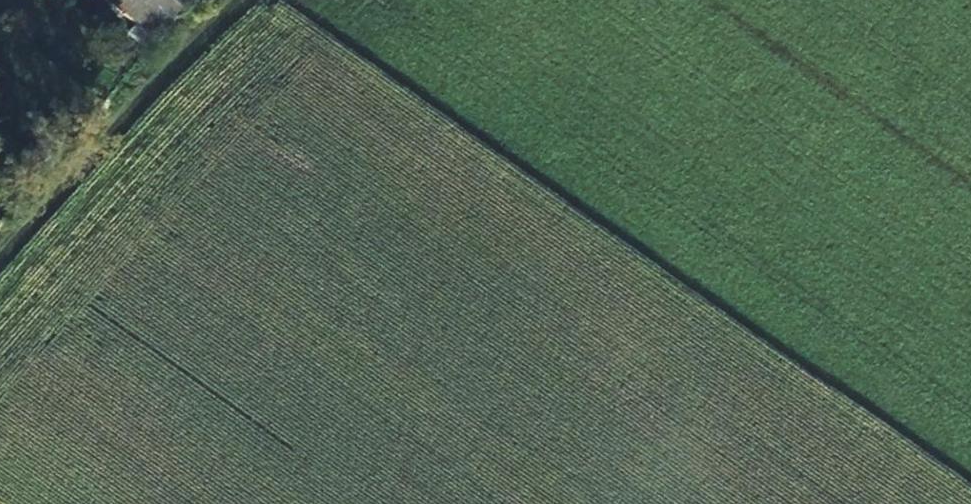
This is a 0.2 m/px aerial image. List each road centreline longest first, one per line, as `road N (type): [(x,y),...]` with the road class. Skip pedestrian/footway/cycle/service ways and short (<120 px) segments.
road 1 (track): [(236,0),(0,254)]

